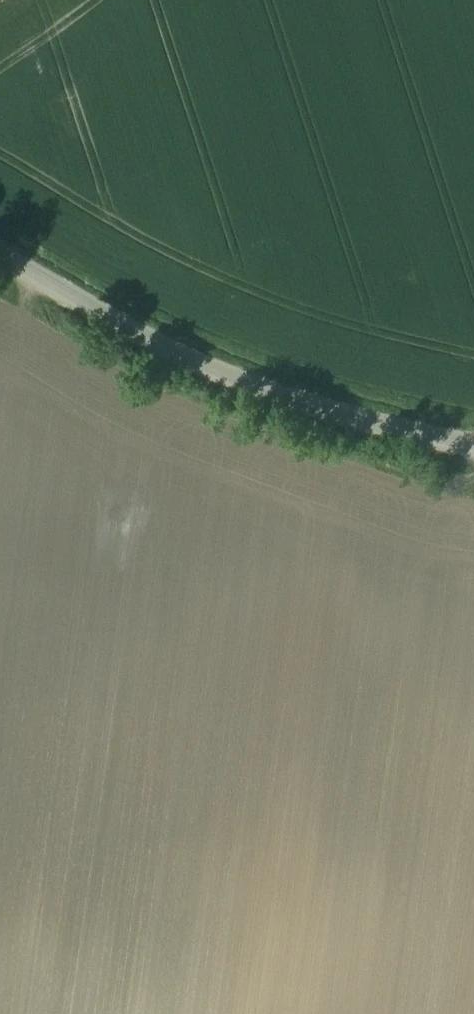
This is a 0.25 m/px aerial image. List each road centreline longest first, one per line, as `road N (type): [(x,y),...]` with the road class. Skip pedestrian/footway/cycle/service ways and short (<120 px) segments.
road 1 (unclassified): [(473,446),(320,407),(174,350),(0,257)]

